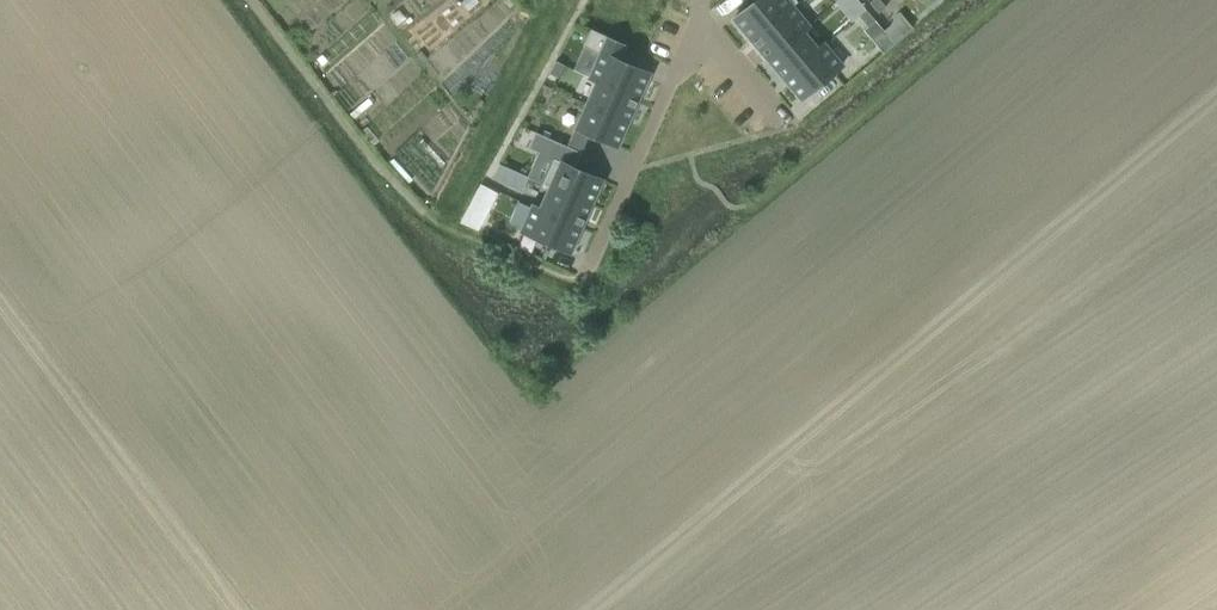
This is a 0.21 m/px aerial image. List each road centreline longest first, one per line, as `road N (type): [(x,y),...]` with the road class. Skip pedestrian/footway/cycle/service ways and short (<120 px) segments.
road 1 (residential): [(576,282),(700,21)]
road 2 (residential): [(779,119),(700,21)]

